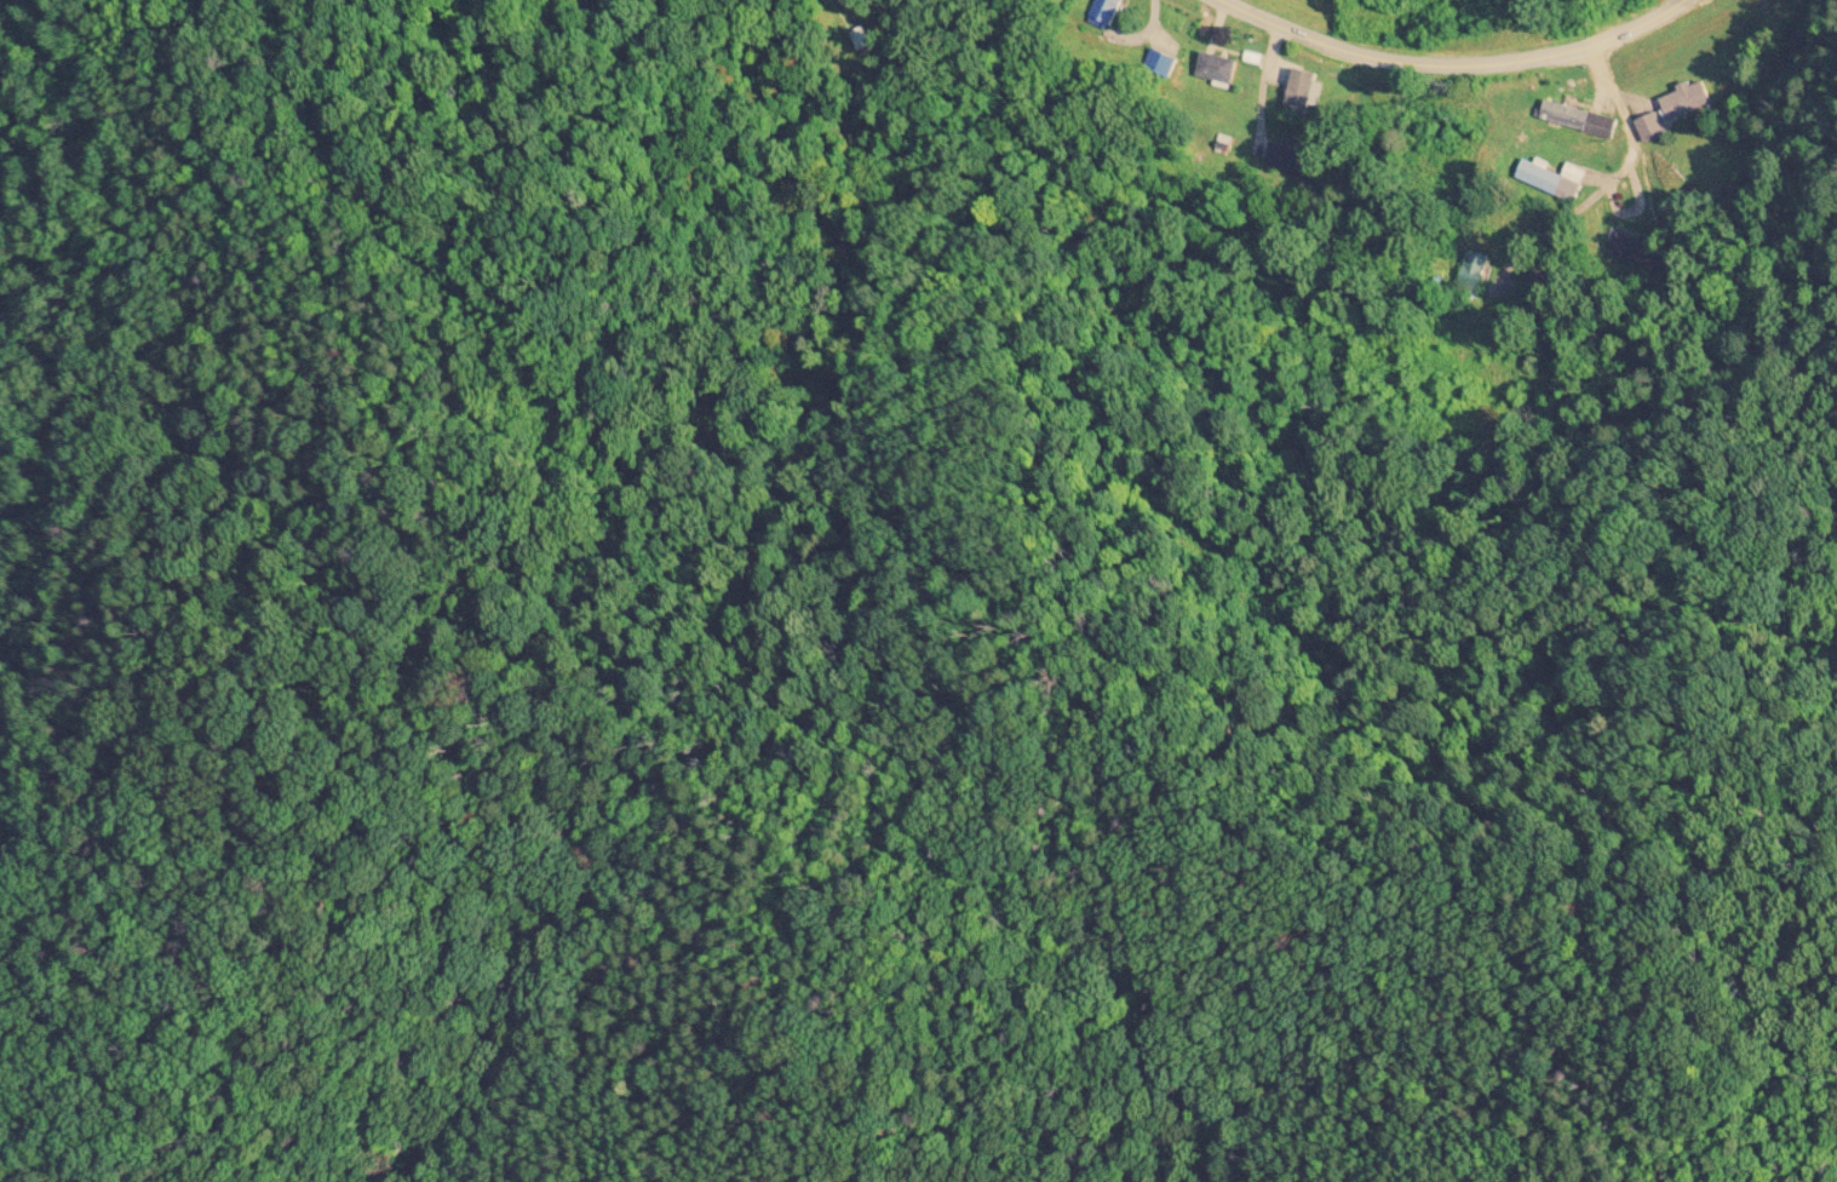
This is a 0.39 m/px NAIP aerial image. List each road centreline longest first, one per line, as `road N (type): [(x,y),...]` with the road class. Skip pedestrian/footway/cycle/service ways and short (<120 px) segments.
road 1 (residential): [(1677,0),(1549,58),(1496,70),(1393,65),(1221,0)]

